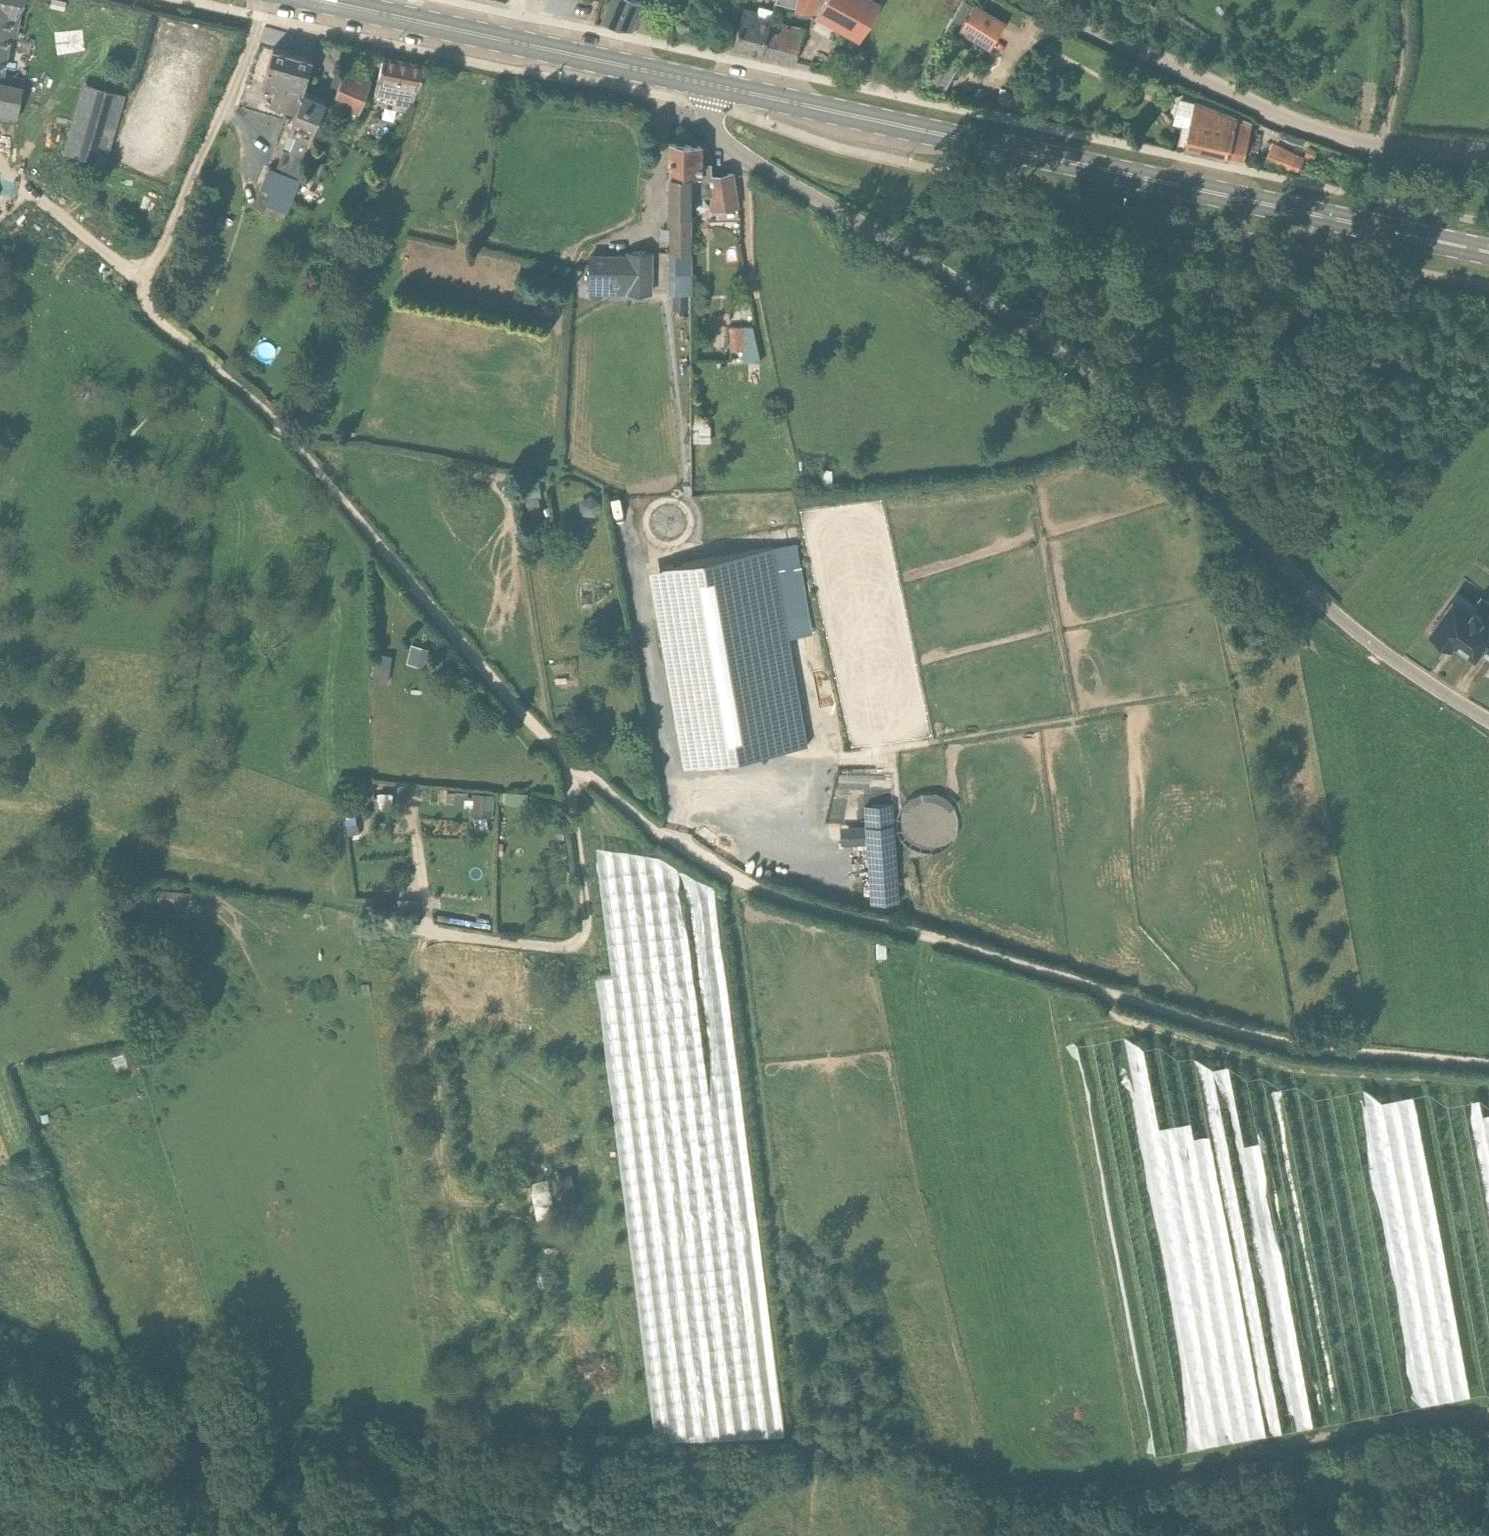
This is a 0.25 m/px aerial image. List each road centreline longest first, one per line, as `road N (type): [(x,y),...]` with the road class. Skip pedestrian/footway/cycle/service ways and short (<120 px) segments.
road 1 (track): [(1488,1066),(1280,1046),(749,885),(661,835),(551,746),(269,415),(162,326),(148,303),(152,266),(258,17)]
road 2 (unclassified): [(1488,722),(1372,645),(1052,349),(950,276),(727,145),(712,116),(716,87)]
road 3 (primary): [(1488,253),(716,87)]
road 4 (track): [(806,1446),(731,879)]
road 5 (unclassified): [(1488,154),(1396,149),(1327,133),(1037,0)]
road 6 (primary): [(716,87),(313,0)]
road 7 (track): [(359,924),(574,945),(585,926),(570,796),(582,771)]
road 8 (track): [(1379,147),(1399,83),(1403,0)]

